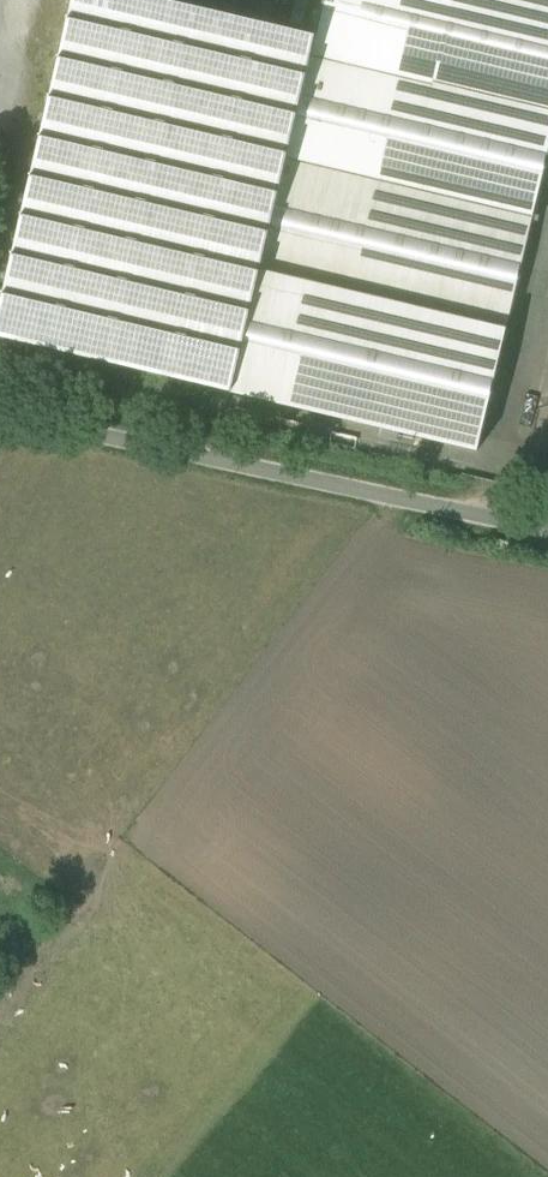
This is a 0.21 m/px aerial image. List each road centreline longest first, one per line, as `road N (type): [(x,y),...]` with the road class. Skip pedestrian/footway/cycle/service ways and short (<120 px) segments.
road 1 (unclassified): [(547,531),(0,417)]

